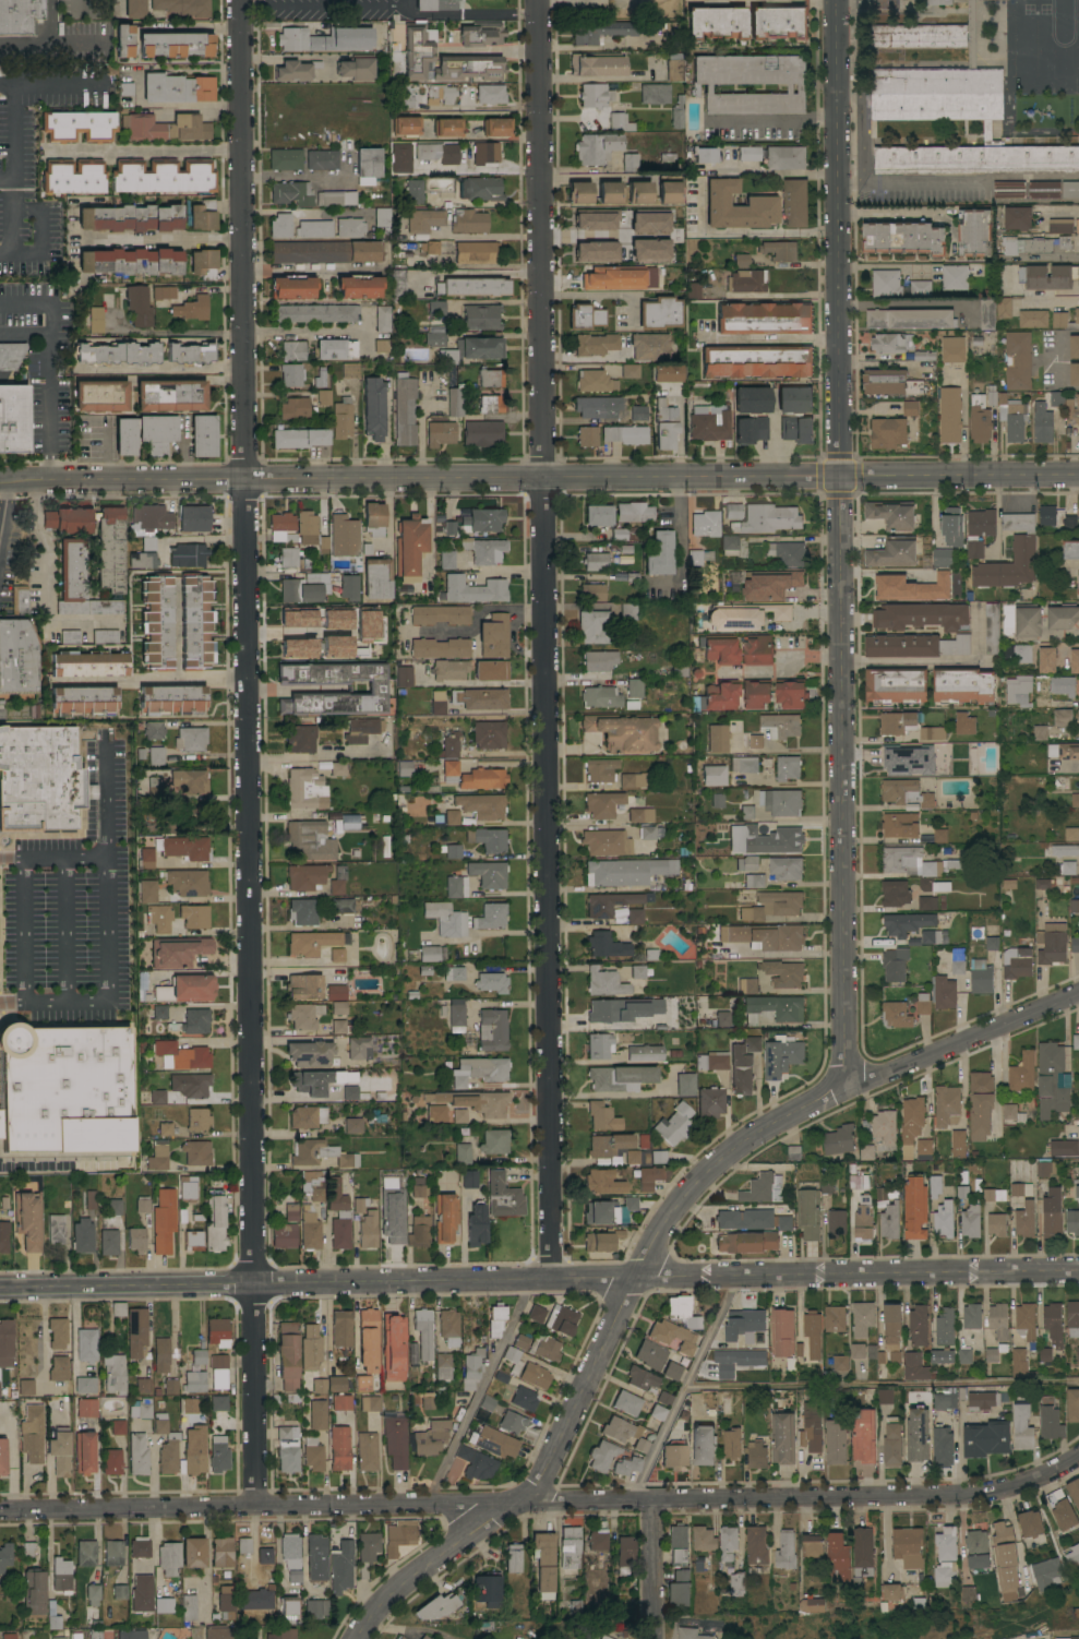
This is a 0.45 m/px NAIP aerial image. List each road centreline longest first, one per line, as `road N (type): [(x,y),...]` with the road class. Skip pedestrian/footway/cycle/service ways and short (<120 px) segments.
road 1 (residential): [(238,0),(252,1506)]
road 2 (tertiary): [(353,1638),(424,1562),(523,1503),(632,1277),(698,1177),(759,1129),(843,1086),(839,476)]
road 3 (residential): [(537,0),(548,1278)]
road 4 (residential): [(1078,1456),(1030,1483),(942,1497),(430,1498),(0,1510)]
road 5 (tertiary): [(1078,1271),(0,1290)]
road 6 (tertiary): [(839,476),(24,479)]
road 7 (tertiary): [(839,476),(833,0)]
road 8 (residential): [(1078,994),(843,1086)]
road 9 (tertiary): [(1078,475),(839,476)]
road 10 (residential): [(651,1498),(652,1638)]

